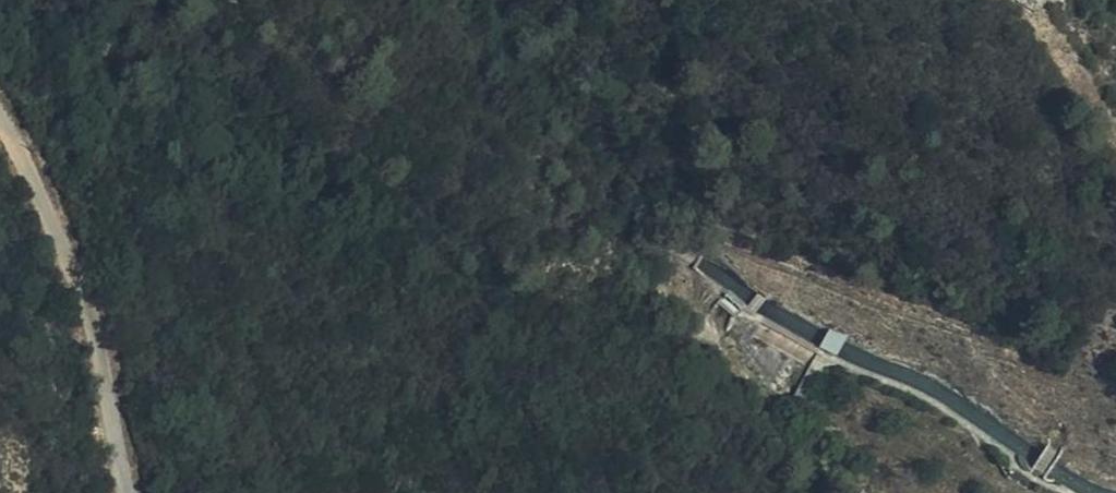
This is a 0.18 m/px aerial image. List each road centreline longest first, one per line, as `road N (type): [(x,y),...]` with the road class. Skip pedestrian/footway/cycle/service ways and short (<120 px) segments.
road 1 (unclassified): [(0,109),(94,320),(132,492)]

